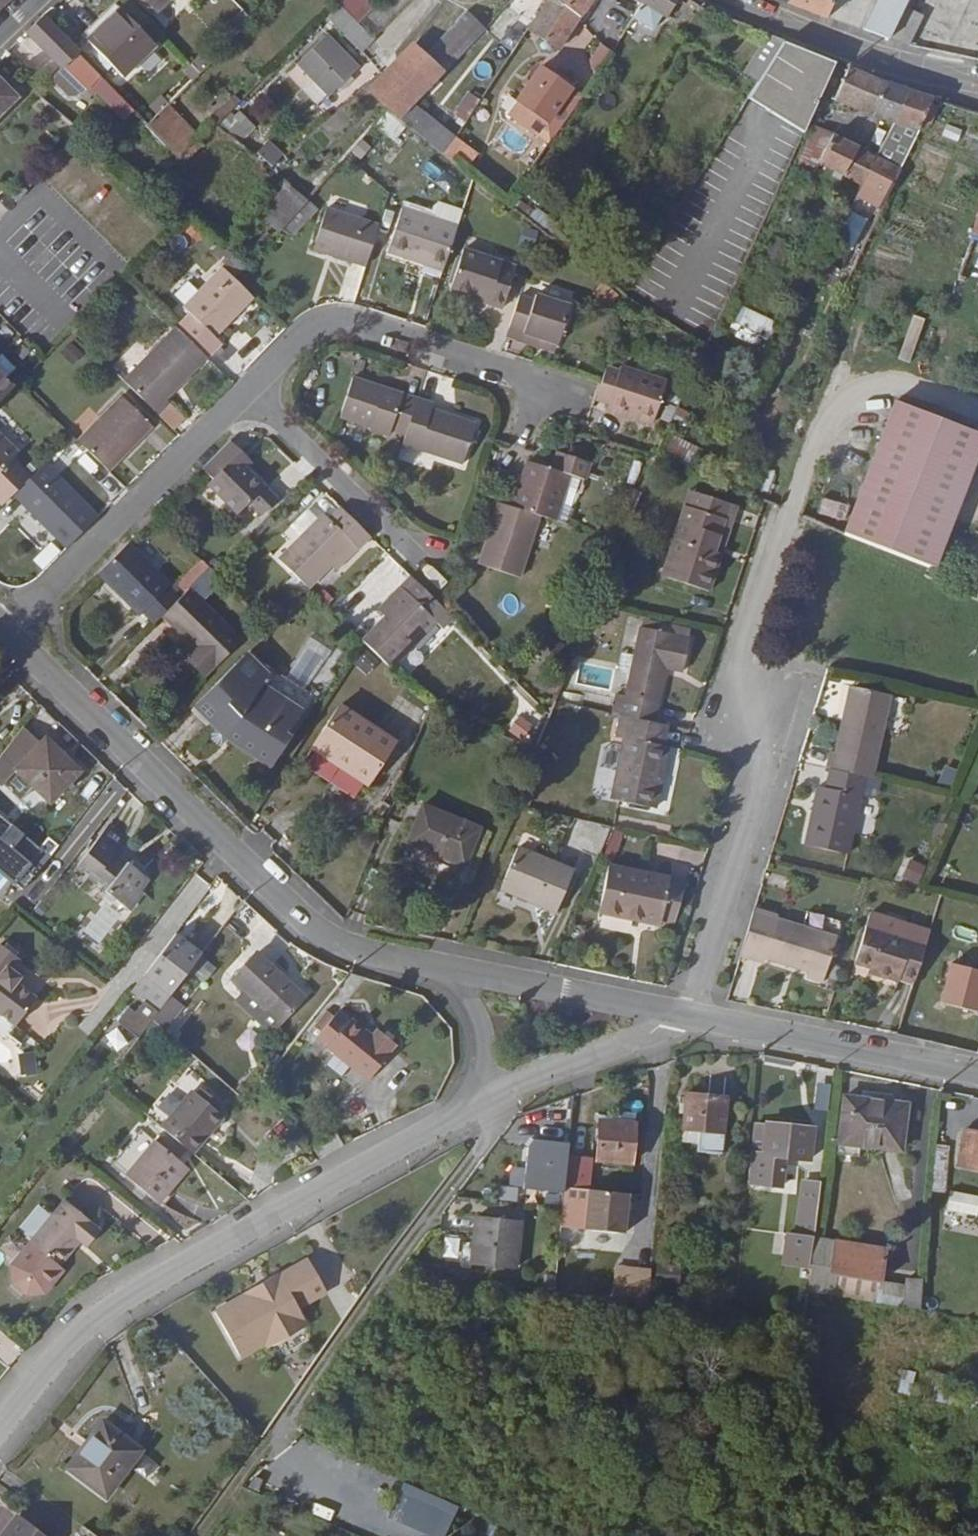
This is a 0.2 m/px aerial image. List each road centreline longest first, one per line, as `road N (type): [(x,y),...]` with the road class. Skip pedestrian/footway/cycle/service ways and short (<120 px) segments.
road 1 (residential): [(0,1429),(69,1342),(105,1312),(477,1117)]
road 2 (tertiary): [(3,632),(326,932),(447,973)]
road 3 (residential): [(688,1014),(788,714),(732,700),(788,536)]
road 4 (track): [(200,1535),(508,1102)]
road 5 (residential): [(3,632),(256,391)]
road 6 (residential): [(256,391),(327,323),(537,385)]
road 7 (tertiary): [(688,1014),(977,1069)]
road 8 (tertiary): [(977,84),(737,0)]
road 9 (tertiary): [(447,973),(688,1014)]
road 10 (residential): [(256,391),(429,561)]
road 11 (residential): [(477,1117),(688,1014)]
road 12 (residential): [(447,973),(476,1013),(485,1068),(477,1117)]

